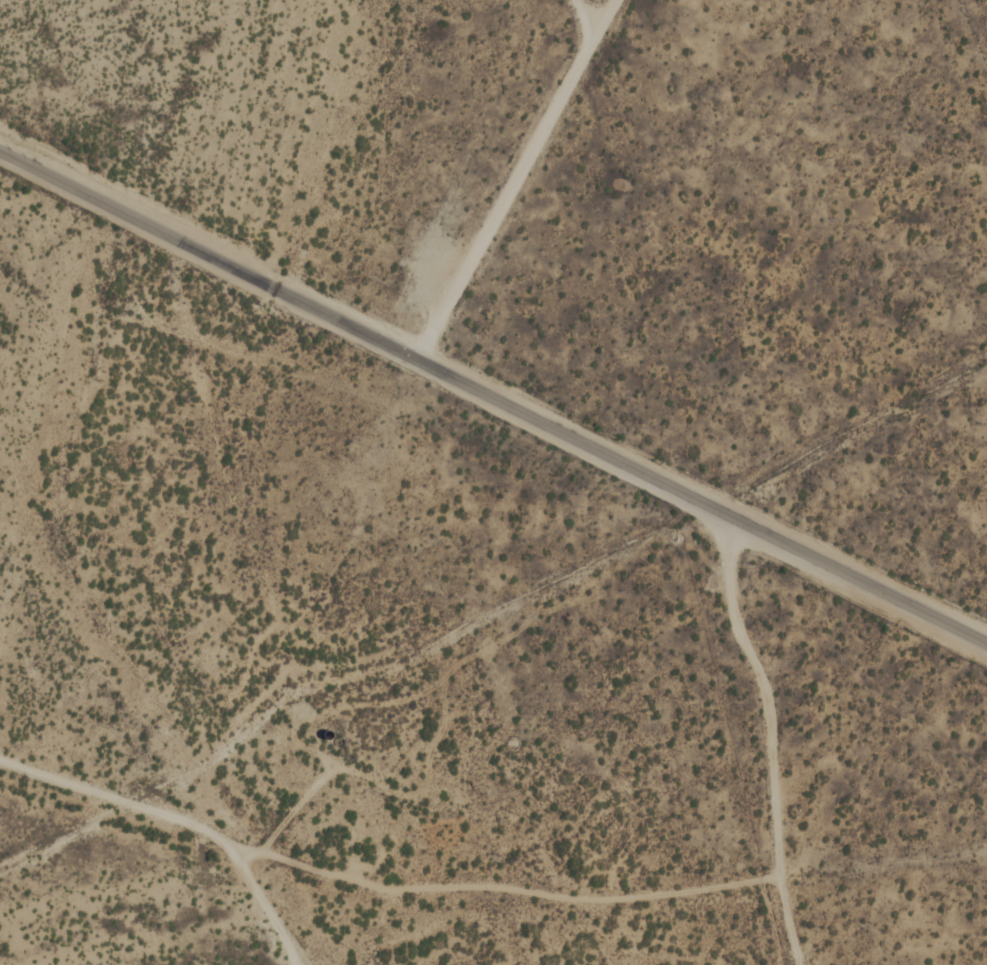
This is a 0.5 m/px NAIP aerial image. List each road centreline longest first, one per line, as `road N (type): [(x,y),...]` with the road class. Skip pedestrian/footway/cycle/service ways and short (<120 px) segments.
road 1 (residential): [(986,644),(0,149)]
road 2 (residential): [(0,761),(382,889),(480,887),(618,899),(783,874)]
road 3 (residential): [(735,519),(734,613),(766,692),(799,964)]
road 4 (residential): [(419,362),(617,0)]
road 5 (residential): [(292,740),(391,789),(452,863),(502,888)]
road 6 (residential): [(316,964),(265,898),(206,865),(204,833)]

